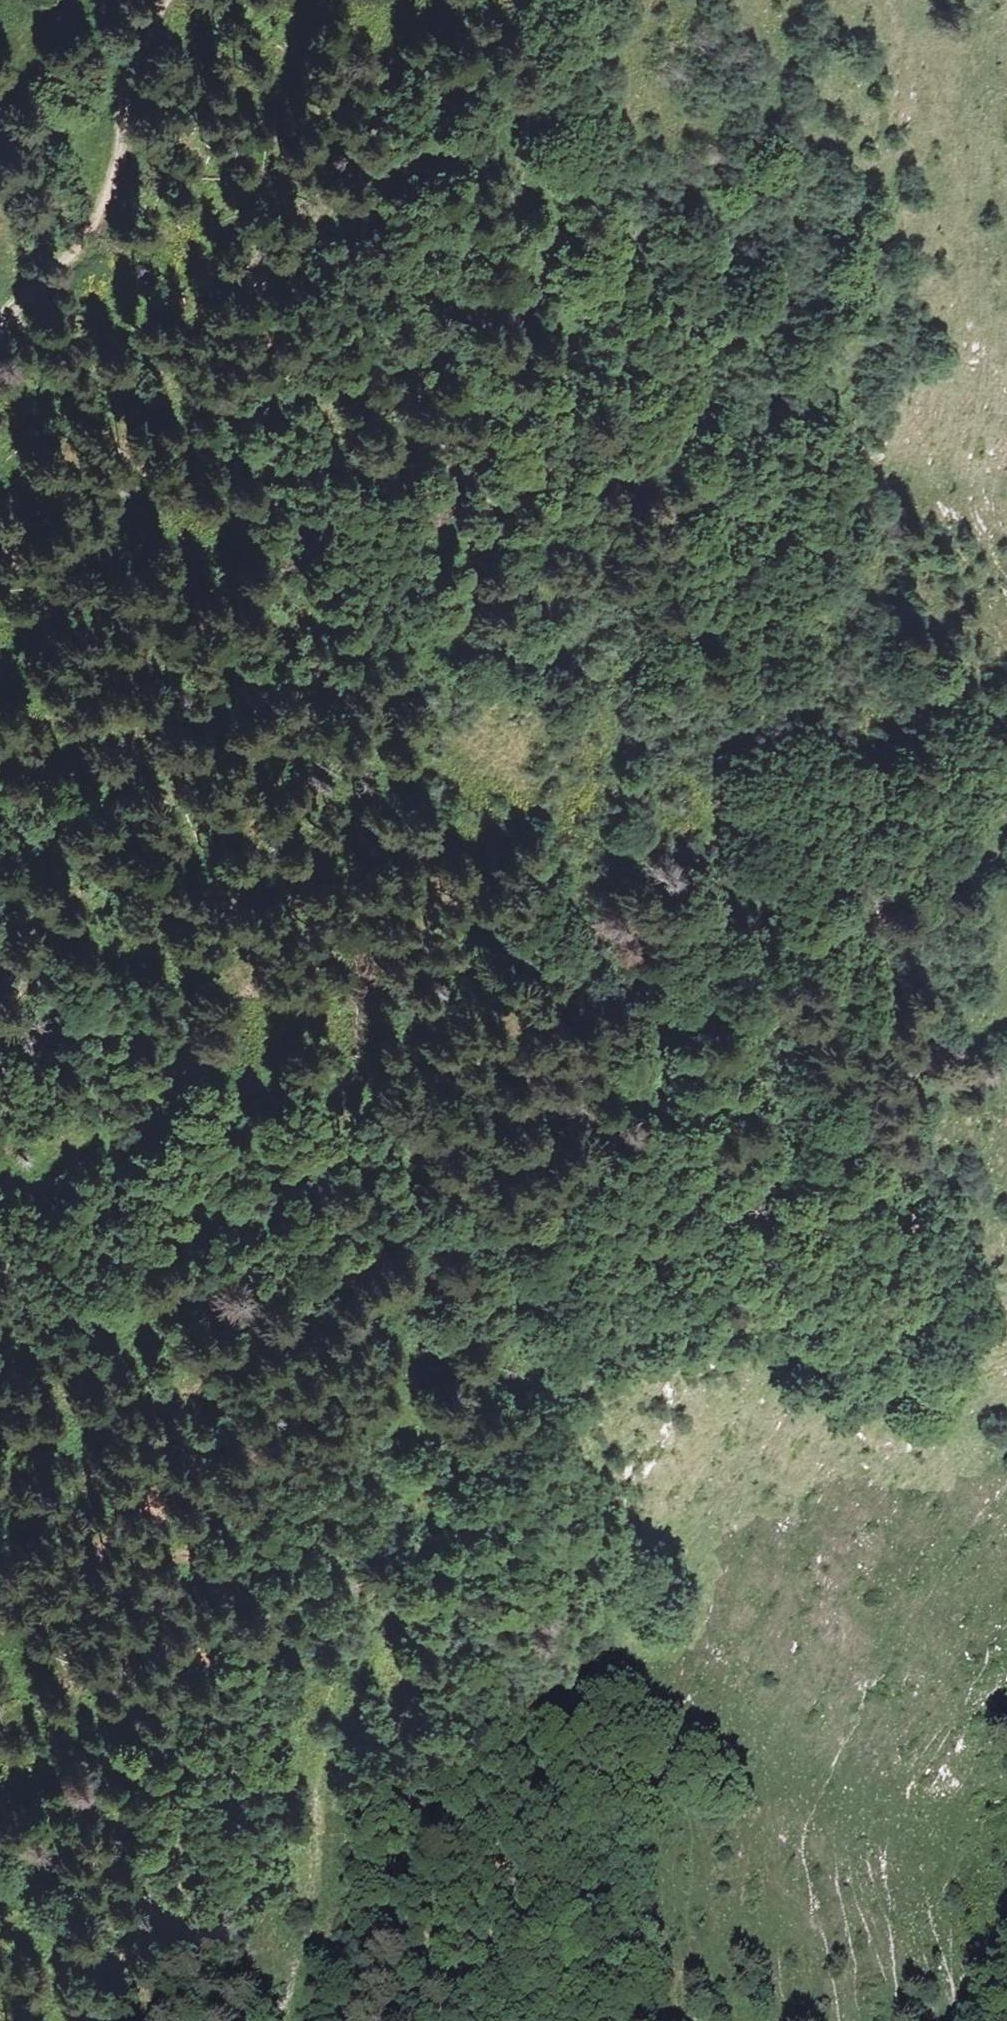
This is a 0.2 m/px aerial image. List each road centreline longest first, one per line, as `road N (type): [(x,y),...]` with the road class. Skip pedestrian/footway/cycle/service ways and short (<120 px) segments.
road 1 (track): [(0,319),(93,234),(112,189),(158,0)]
road 2 (track): [(296,2020),(314,1975),(326,1900),(343,1676)]

